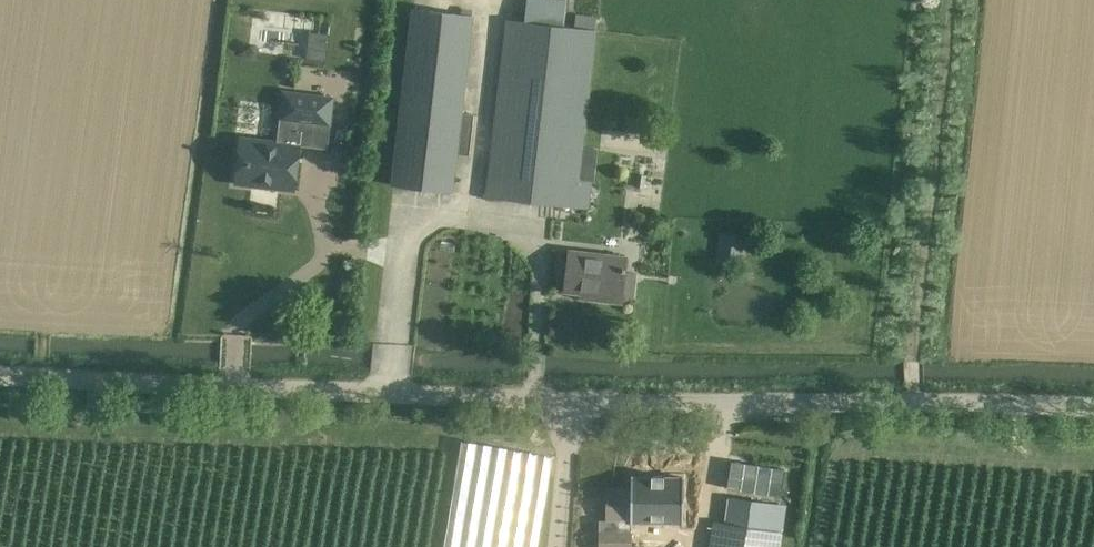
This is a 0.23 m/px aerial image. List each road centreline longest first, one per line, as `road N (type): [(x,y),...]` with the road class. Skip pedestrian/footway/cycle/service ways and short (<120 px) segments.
road 1 (tertiary): [(911,404),(234,389),(0,372)]
road 2 (track): [(911,404),(947,0)]
road 3 (tertiary): [(911,404),(1093,408)]

